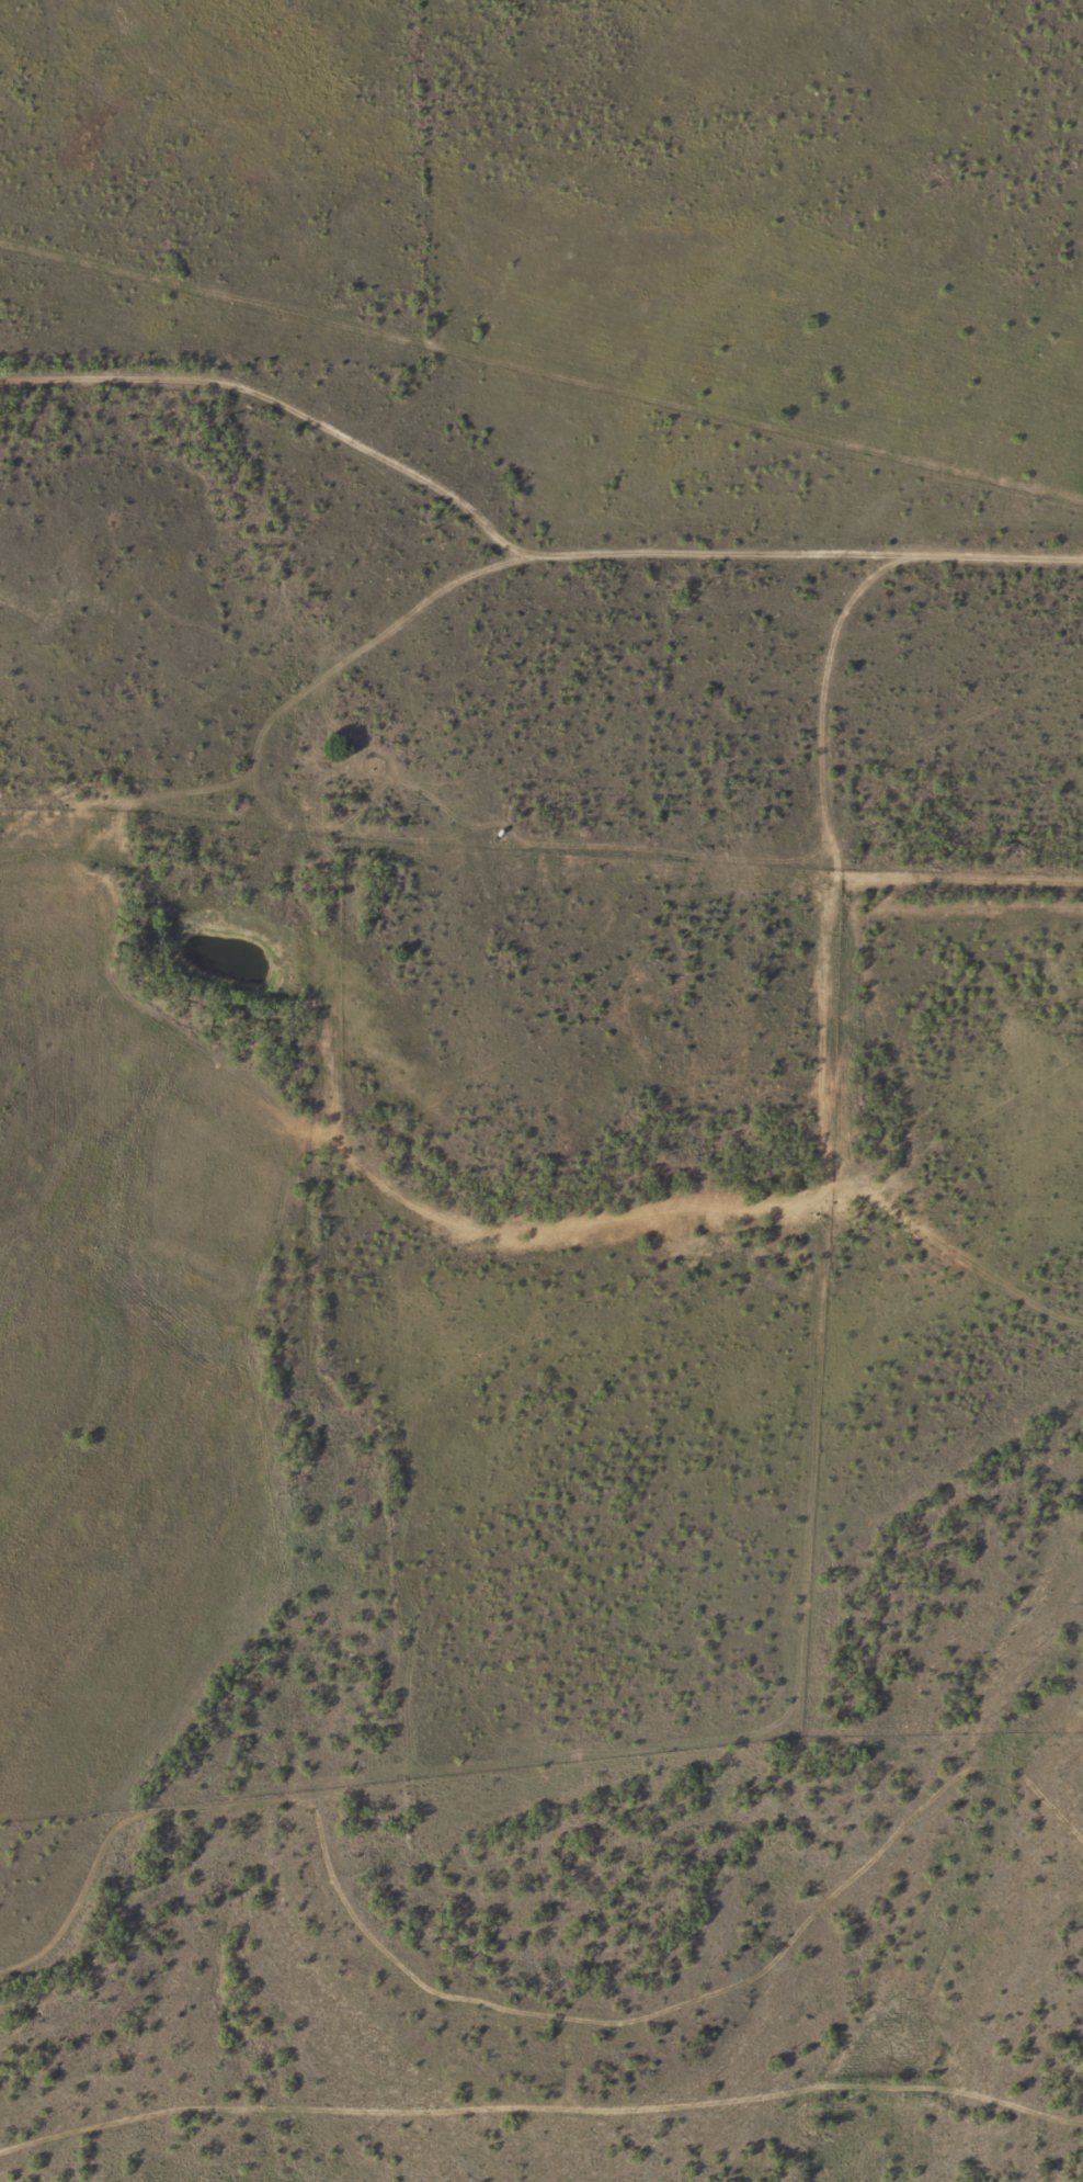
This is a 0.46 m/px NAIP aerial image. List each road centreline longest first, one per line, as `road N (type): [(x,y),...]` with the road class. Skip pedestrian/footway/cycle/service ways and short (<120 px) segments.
road 1 (residential): [(229,873),(366,663),(503,575),(733,575),(1082,605)]

